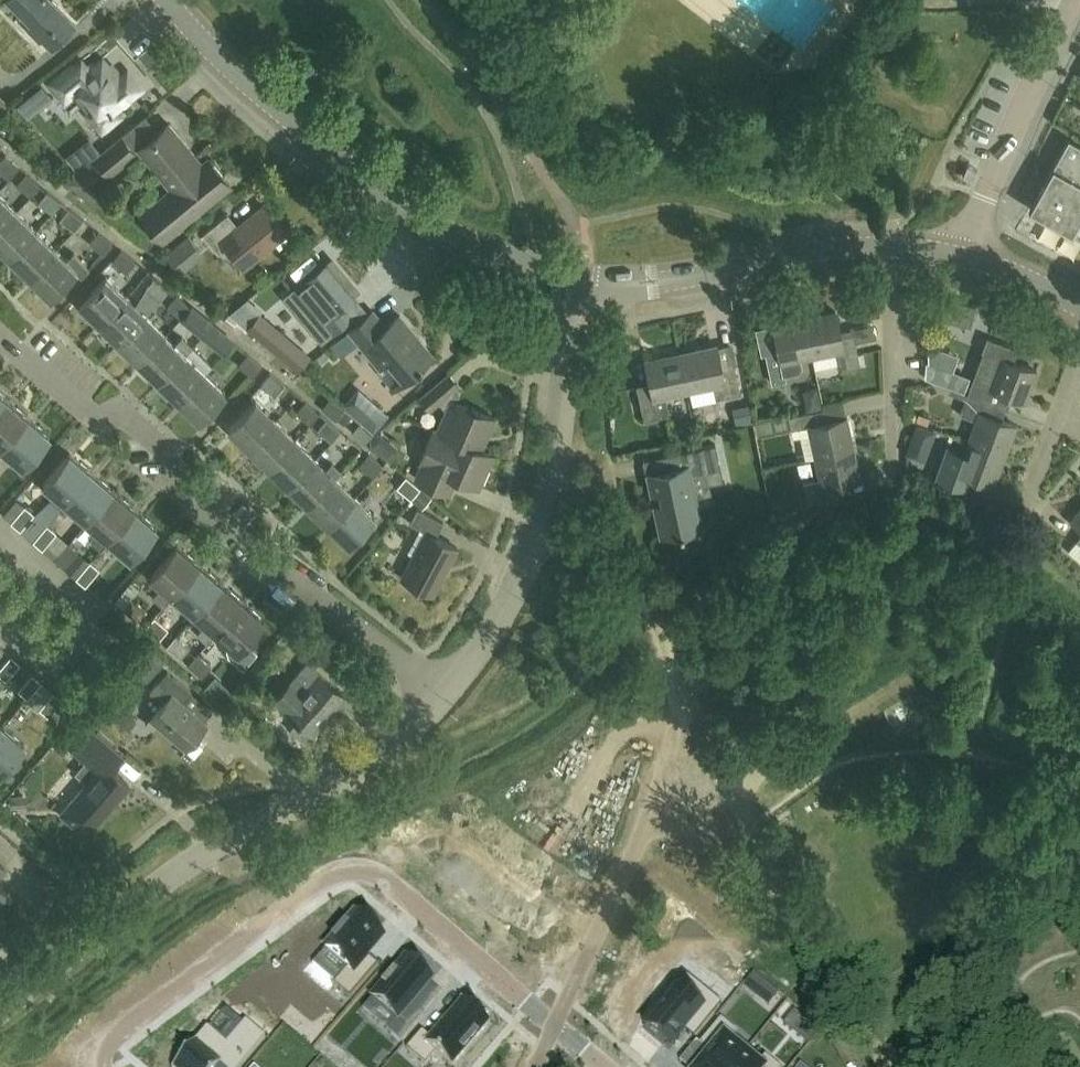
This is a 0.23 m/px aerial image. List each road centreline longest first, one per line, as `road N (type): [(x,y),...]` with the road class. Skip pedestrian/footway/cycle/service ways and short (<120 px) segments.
road 1 (unclassified): [(897,1066),(682,699),(639,591),(538,532)]
road 2 (residential): [(96,1066),(108,1040),(320,882),(351,867),(375,875),(555,1031)]
road 3 (residential): [(445,693),(217,519),(147,442),(68,398),(0,339)]
road 4 (residential): [(0,1010),(230,838),(366,769),(445,693)]
road 5 (tertiary): [(393,200),(230,76),(163,0)]
road 6 (residential): [(965,257),(1022,112),(1078,0)]
road 7 (residential): [(0,534),(89,611),(88,629),(54,660),(28,653),(0,630)]
road 8 (residential): [(538,532),(576,300)]
road 9 (residential): [(896,473),(888,245)]
road 10 (tertiary): [(393,200),(410,218),(467,248),(562,279)]
road 11 (residential): [(445,693),(524,574),(538,532)]
road 12 (tertiary): [(595,283),(697,284),(775,254)]
road 13 (tertiary): [(775,254),(600,239)]
road 14 (tertiary): [(564,233),(393,200)]
road 15 (residential): [(1027,502),(1079,356)]
road 16 (tertiary): [(1079,308),(965,257)]

